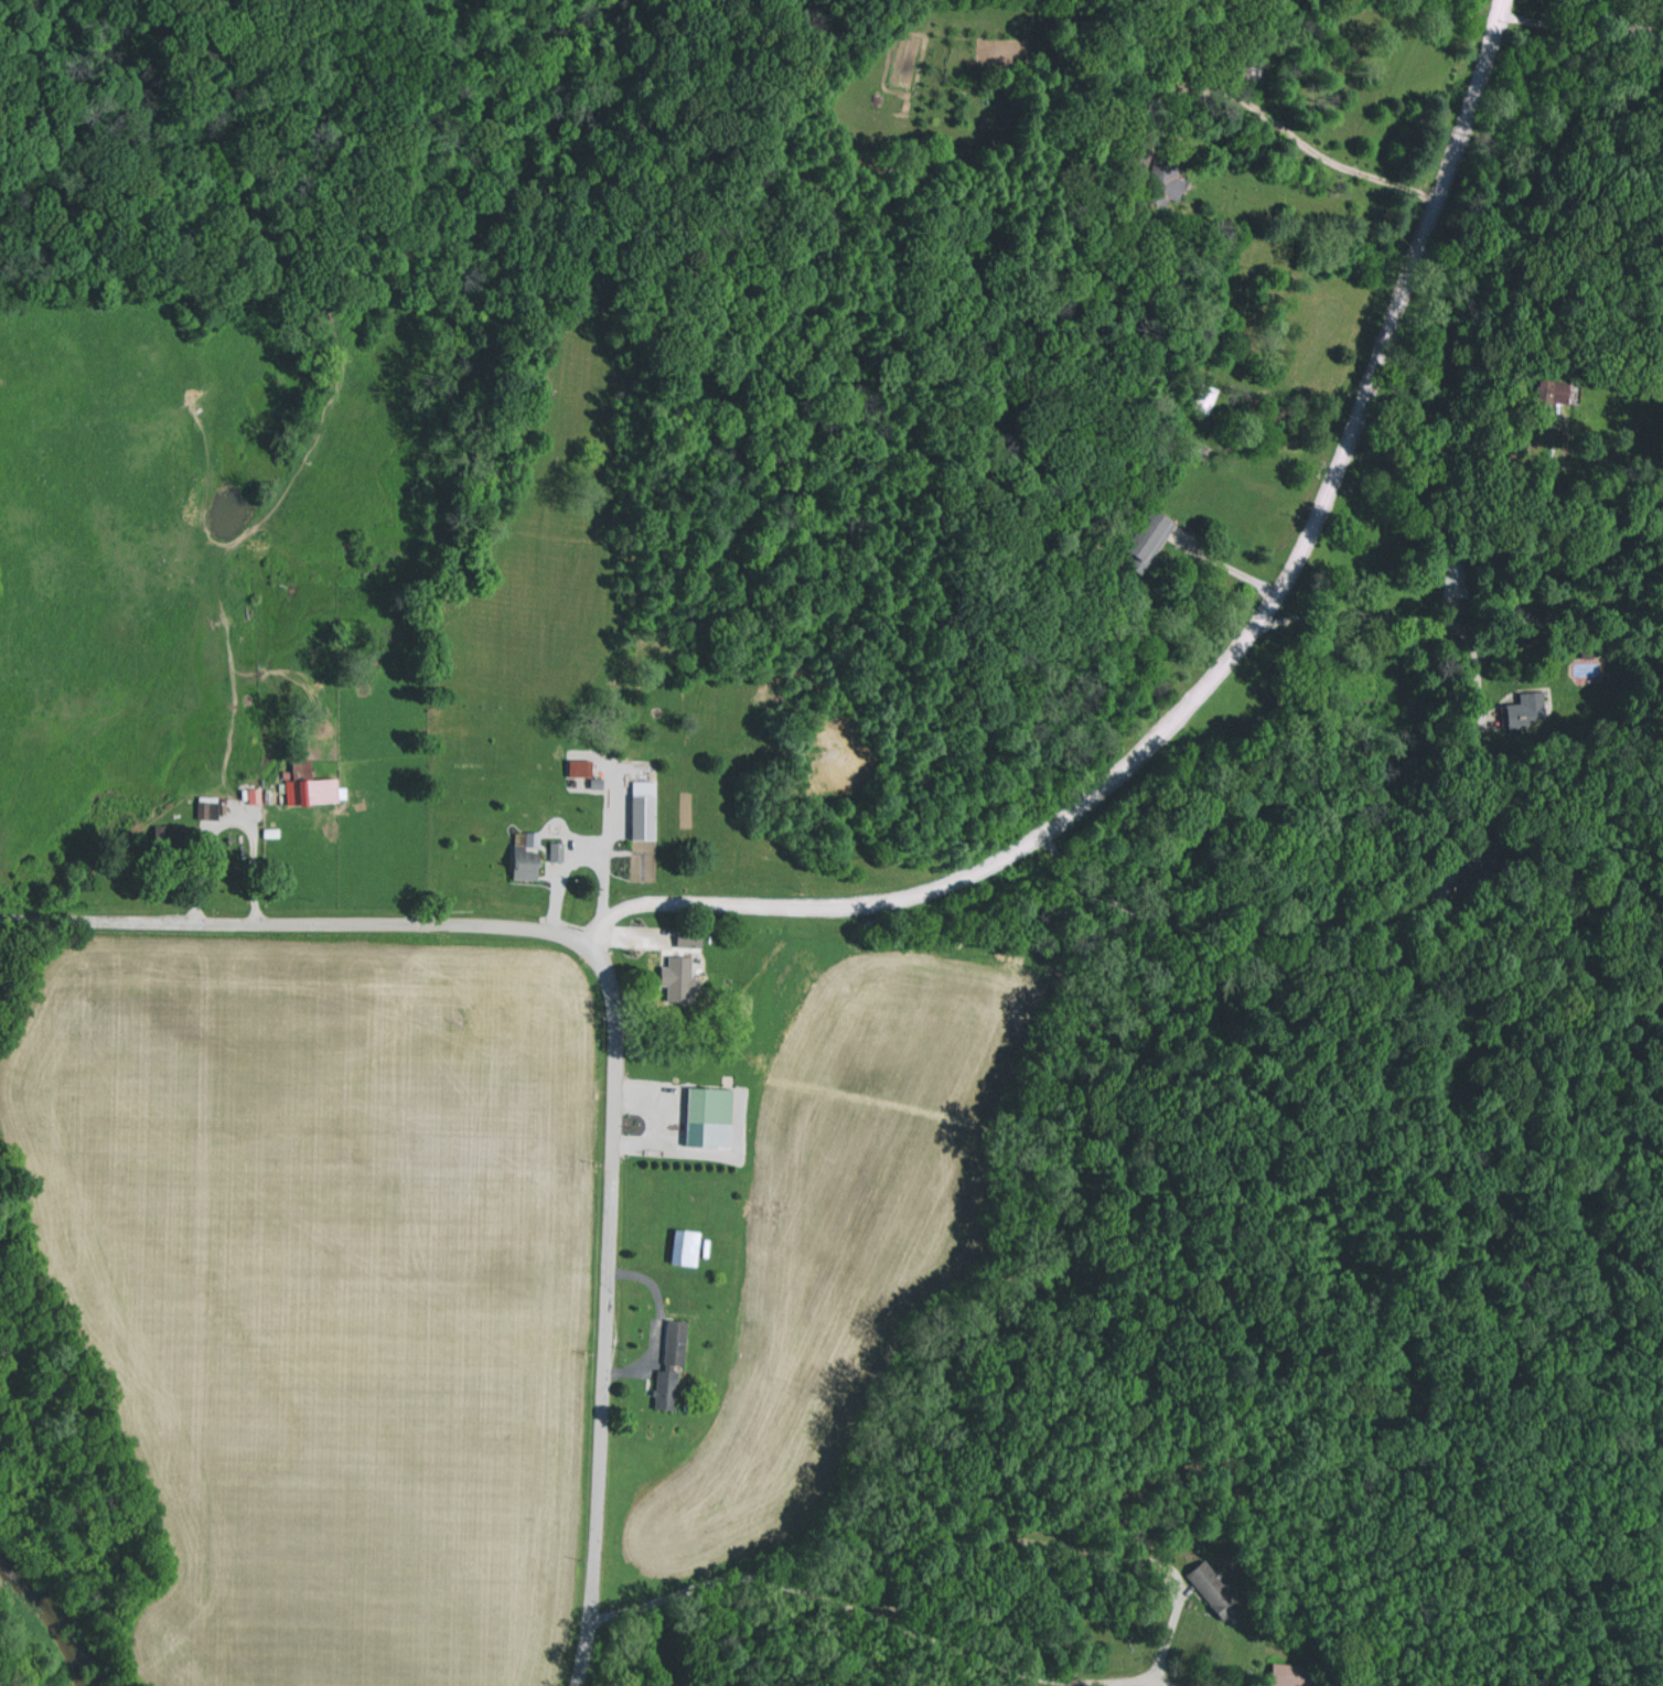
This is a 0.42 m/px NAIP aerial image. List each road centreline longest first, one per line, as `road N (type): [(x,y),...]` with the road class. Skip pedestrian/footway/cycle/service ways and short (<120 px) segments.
road 1 (residential): [(587,939),(648,901),(833,911),(987,869),(1115,785),(1243,649),(1334,477),(1442,185),(1500,0)]
road 2 (residential): [(572,1685),(603,1409),(612,1130),(611,1007),(587,939)]
road 3 (residential): [(587,939),(441,926),(0,924)]

